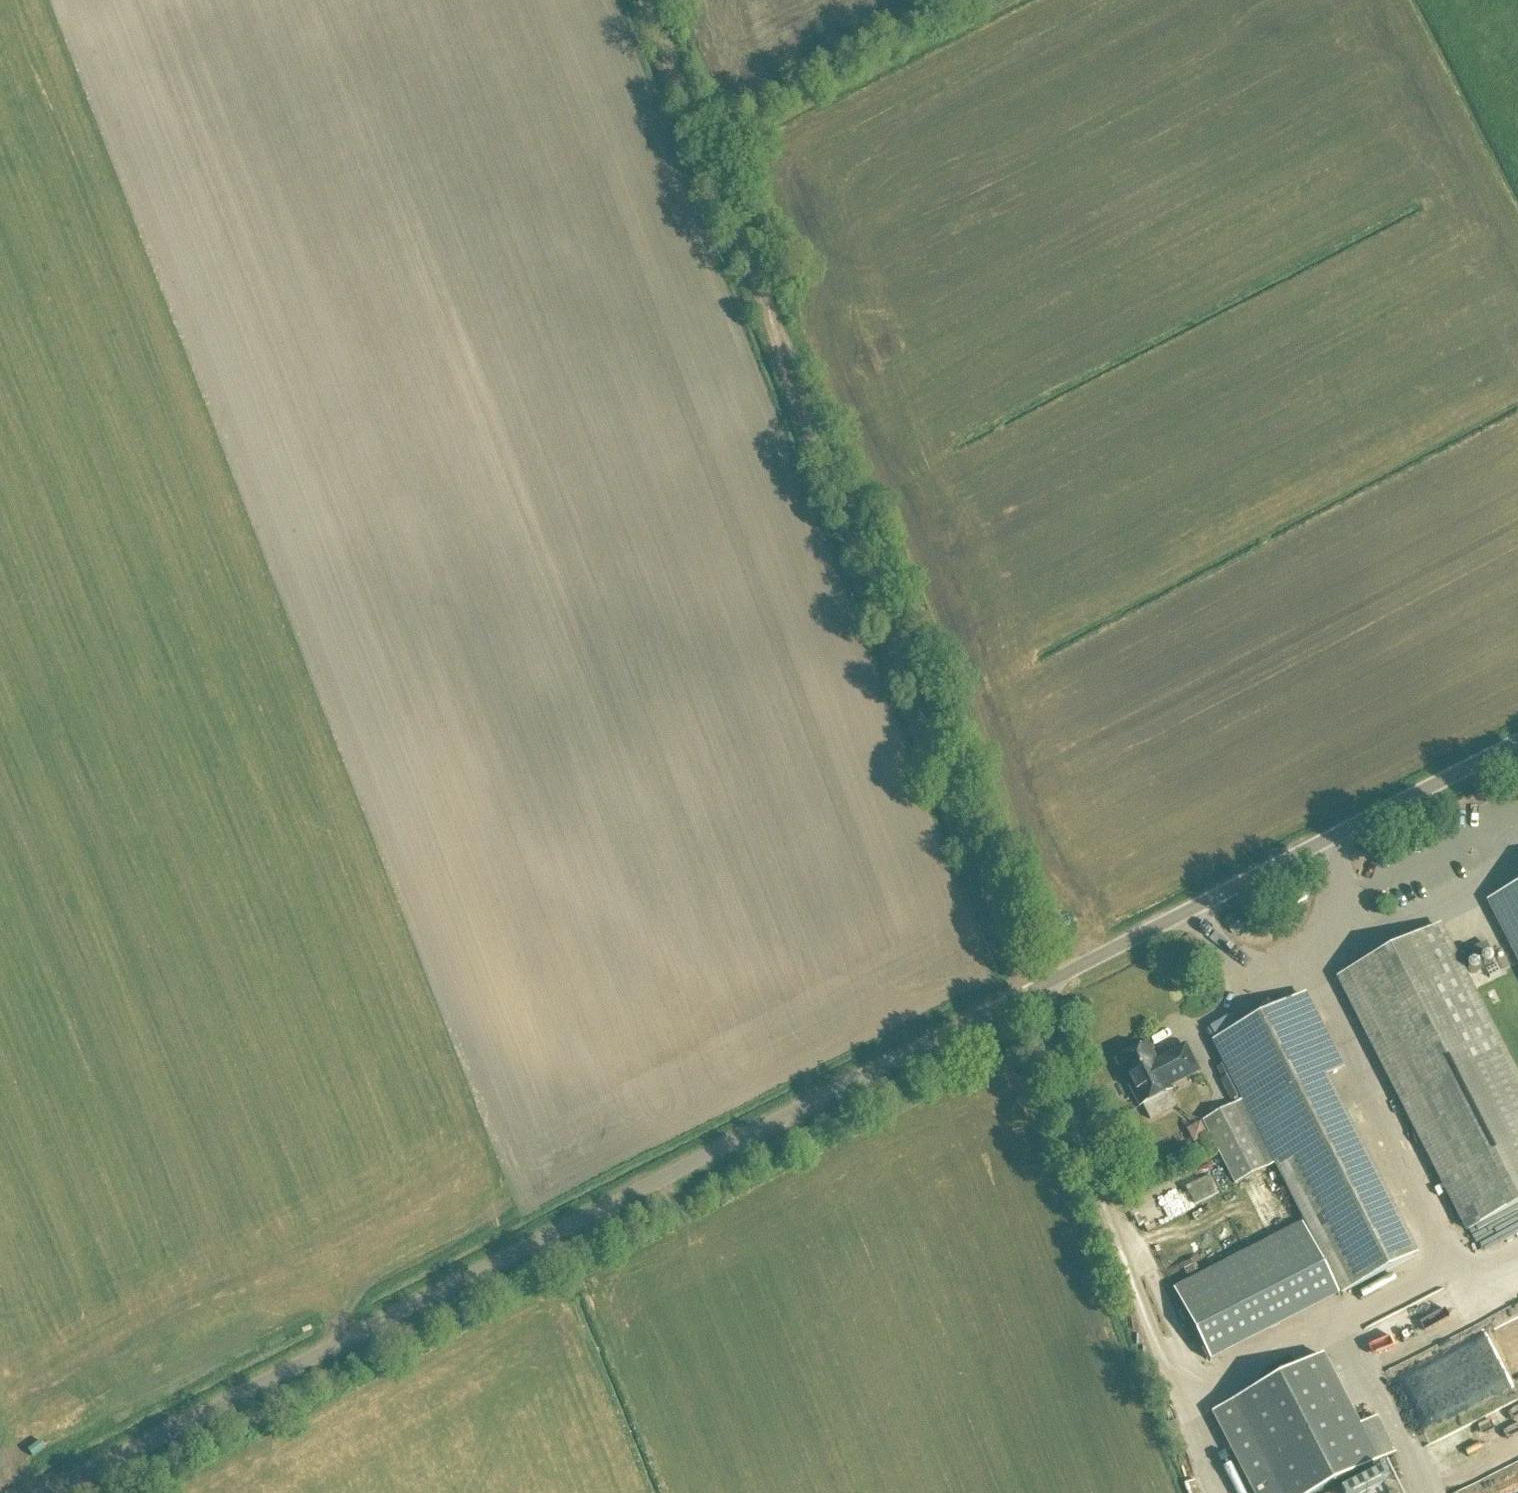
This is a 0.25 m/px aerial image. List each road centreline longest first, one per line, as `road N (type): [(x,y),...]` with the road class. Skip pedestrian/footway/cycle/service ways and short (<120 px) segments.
road 1 (unclassified): [(48,1492),(1517,743)]
road 2 (track): [(649,0),(1027,992)]

